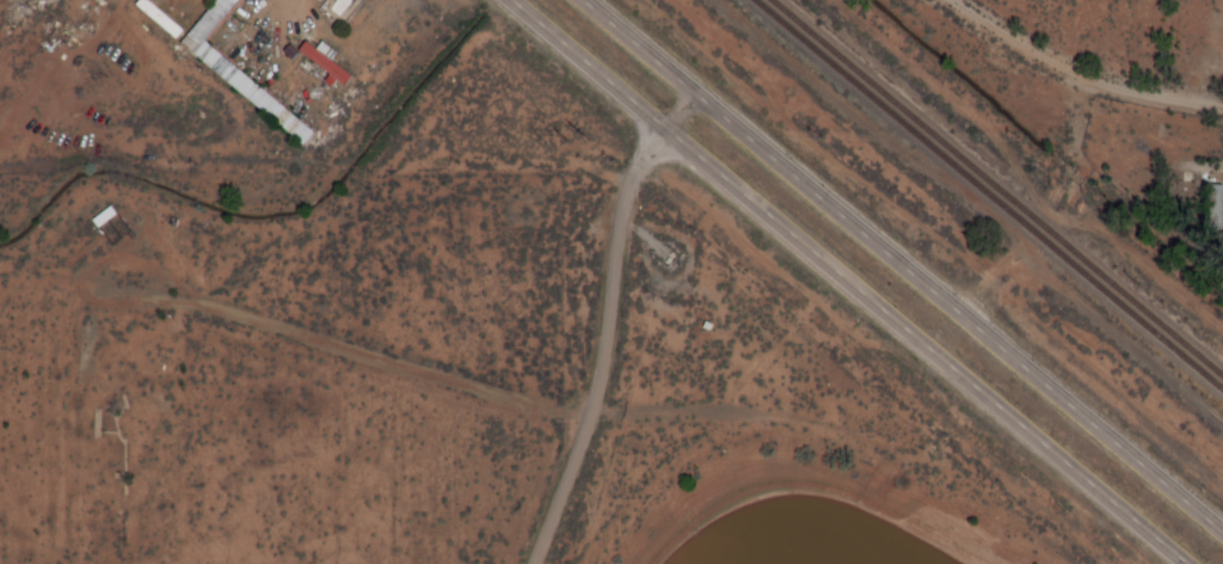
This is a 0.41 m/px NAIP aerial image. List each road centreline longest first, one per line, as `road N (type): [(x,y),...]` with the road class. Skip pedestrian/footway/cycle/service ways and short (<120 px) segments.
road 1 (secondary): [(511,0),(1187,563)]
road 2 (secondary): [(1222,533),(584,0)]
road 3 (residential): [(534,563),(606,366),(627,194),(697,94)]
road 4 (residential): [(1222,119),(1094,47),(1030,0)]

